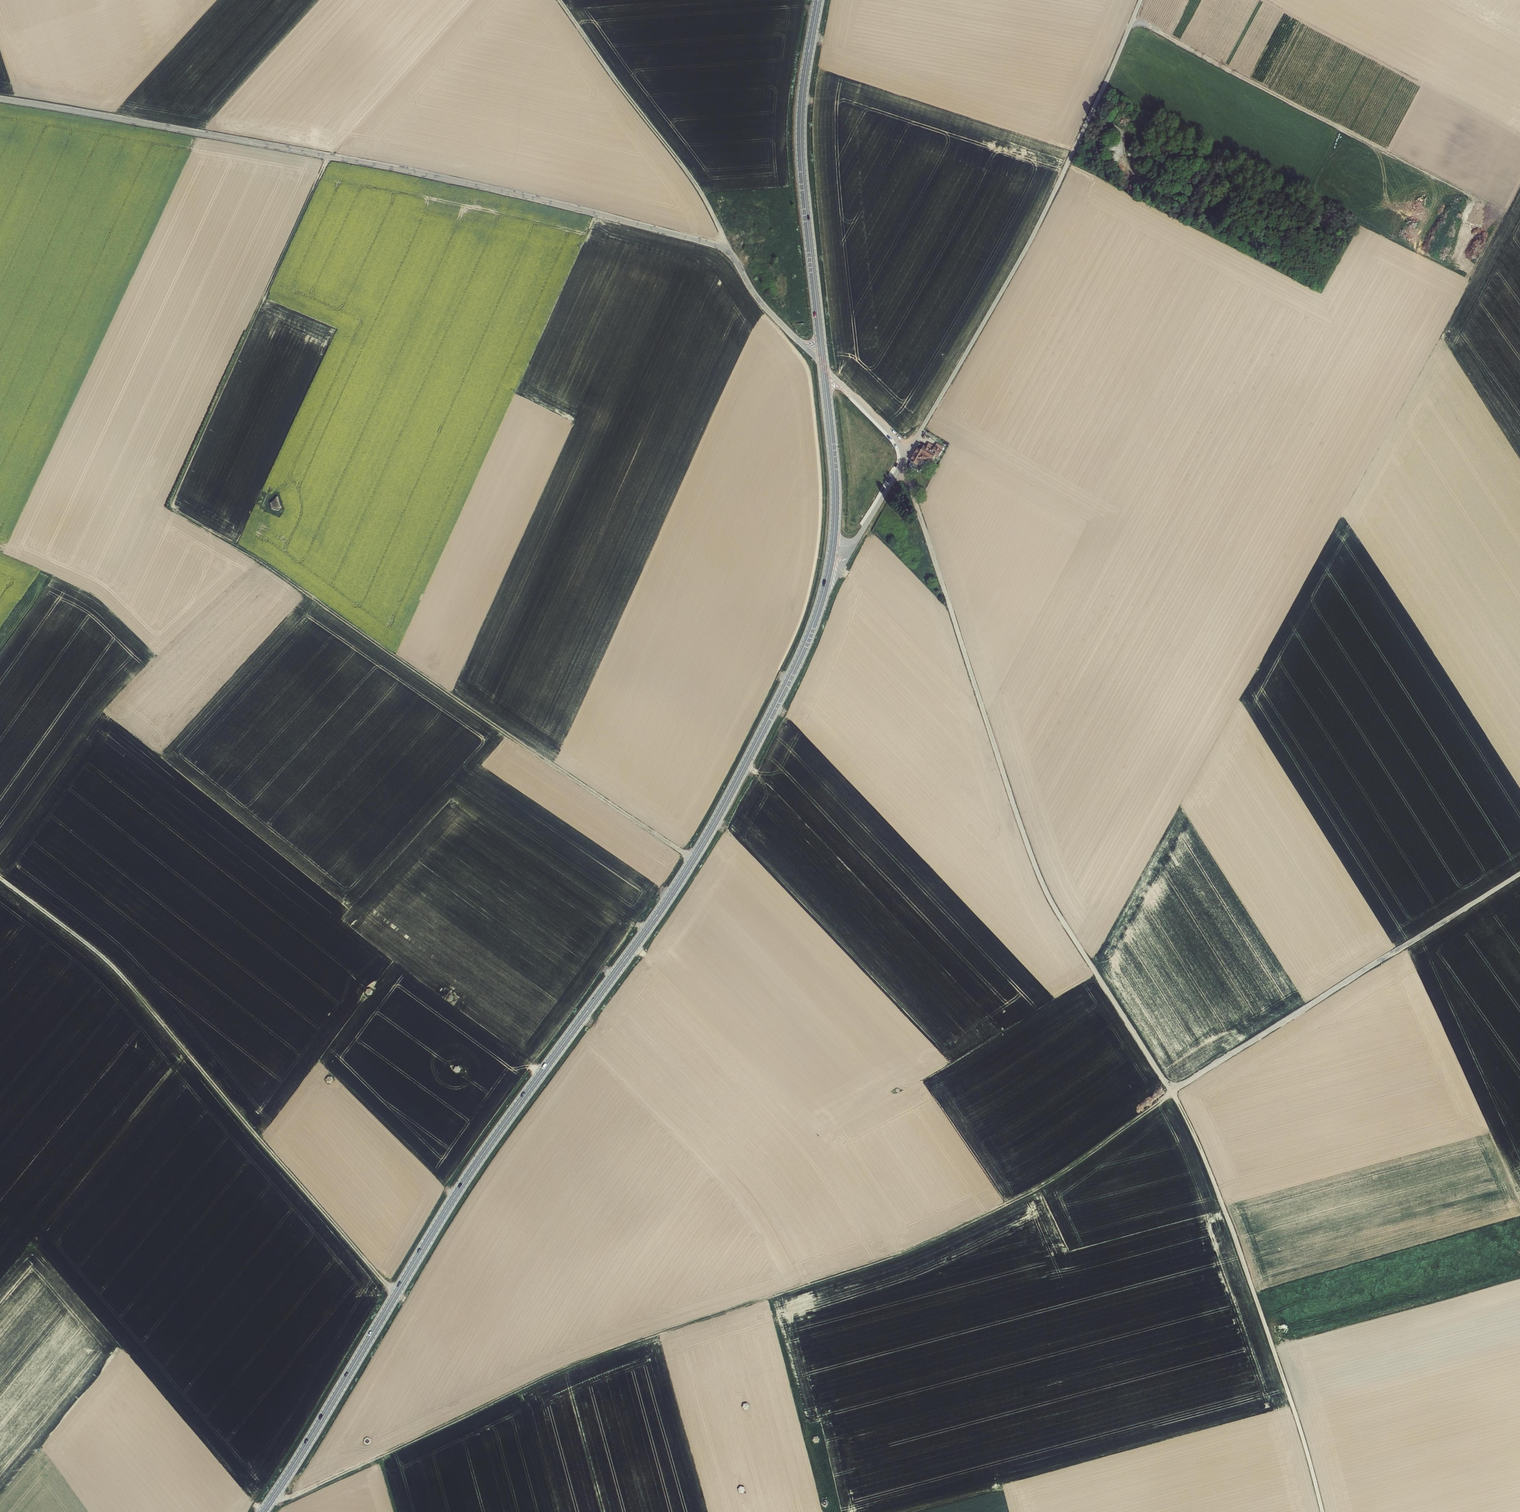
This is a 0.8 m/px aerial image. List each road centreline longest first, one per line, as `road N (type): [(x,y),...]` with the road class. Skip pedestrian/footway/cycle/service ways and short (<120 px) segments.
road 1 (track): [(898,471),(909,482),(1043,885),(1172,1092),(1204,1159),(1322,1511)]
road 2 (secondary): [(833,545),(803,650),(697,852),(466,1179),(263,1511)]
road 3 (track): [(693,860),(169,507),(328,156)]
road 4 (track): [(1172,1092),(1038,1190),(605,1351),(296,1495),(272,1499)]
road 5 (unclassified): [(0,99),(426,175),(715,245),(733,257),(763,305),(822,360)]
road 6 (track): [(395,1295),(109,964),(0,880)]
road 7 (unclassified): [(1141,0),(1029,243),(909,452)]
road 8 (track): [(1172,1092),(1519,874)]
road 9 (track): [(1133,20),(1486,203)]
road 10 (secondary): [(818,0),(801,147),(822,360)]
road 11 (track): [(724,250),(694,182),(558,0)]
road 12 (secondary): [(824,373),(833,545)]
road 13 (unclassified): [(909,452),(856,542),(833,545)]

